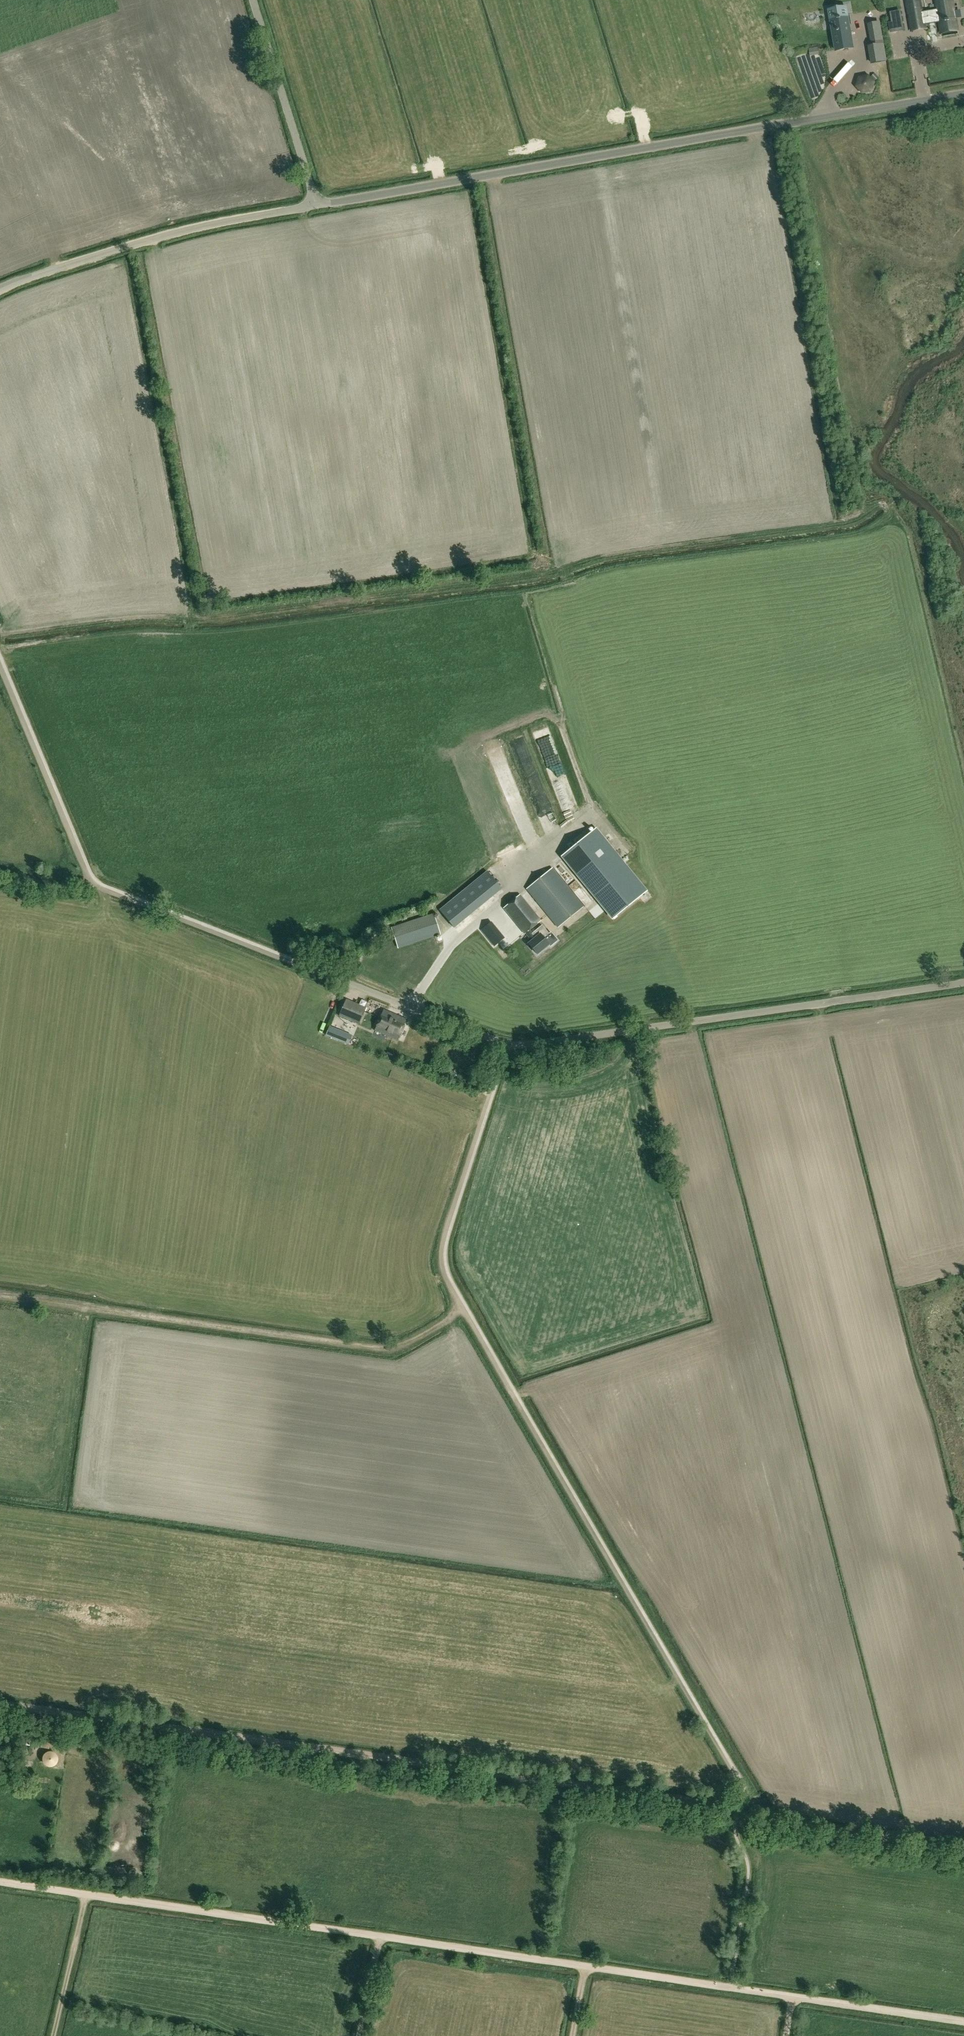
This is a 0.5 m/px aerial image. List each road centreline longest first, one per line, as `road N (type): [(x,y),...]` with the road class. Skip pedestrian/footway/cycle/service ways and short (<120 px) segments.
road 1 (track): [(963,2022),(0,1877)]
road 2 (track): [(505,1043),(444,1241),(445,1272),(743,1790),(738,1806)]
road 3 (track): [(742,1807),(0,1705)]
road 4 (unclassified): [(317,205),(963,94)]
road 5 (unclassified): [(349,984),(521,1045),(963,983)]
road 6 (track): [(349,984),(95,884),(0,664)]
road 7 (track): [(467,1307),(408,1343),(381,1348),(0,1296)]
road 8 (unclassified): [(0,290),(166,236),(317,205)]
road 9 (unclassified): [(317,205),(252,0)]
road 10 (track): [(52,2035),(86,1891)]

